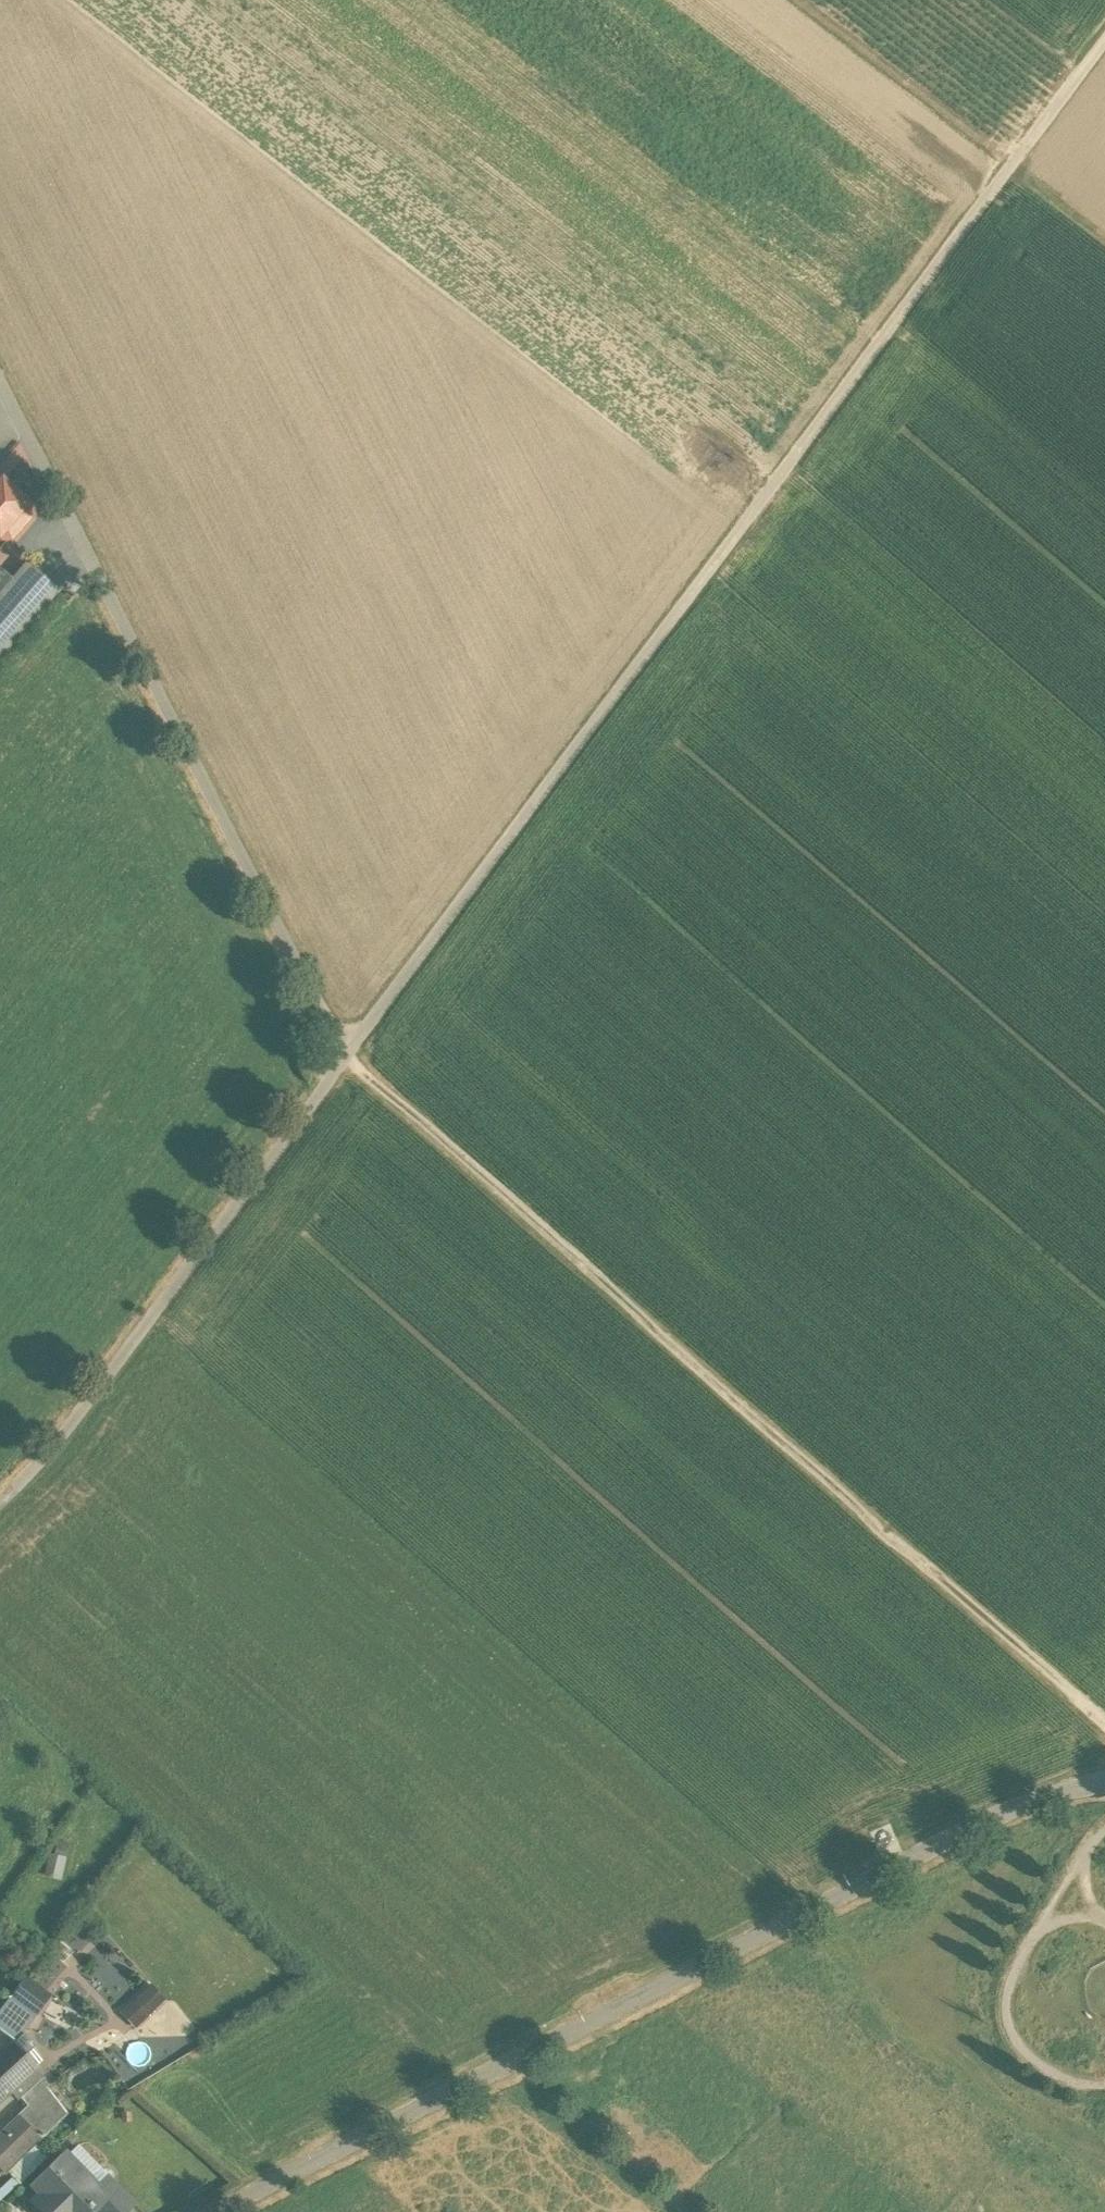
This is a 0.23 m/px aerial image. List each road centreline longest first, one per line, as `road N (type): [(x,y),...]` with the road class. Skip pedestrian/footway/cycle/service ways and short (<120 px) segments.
road 1 (track): [(344,1064),(1104,47)]
road 2 (track): [(1104,1729),(344,1064)]
road 3 (residential): [(224,2211),(1023,1811),(1104,1789)]
road 4 (track): [(1104,245),(790,0)]
road 5 (track): [(675,2211),(498,2075)]

